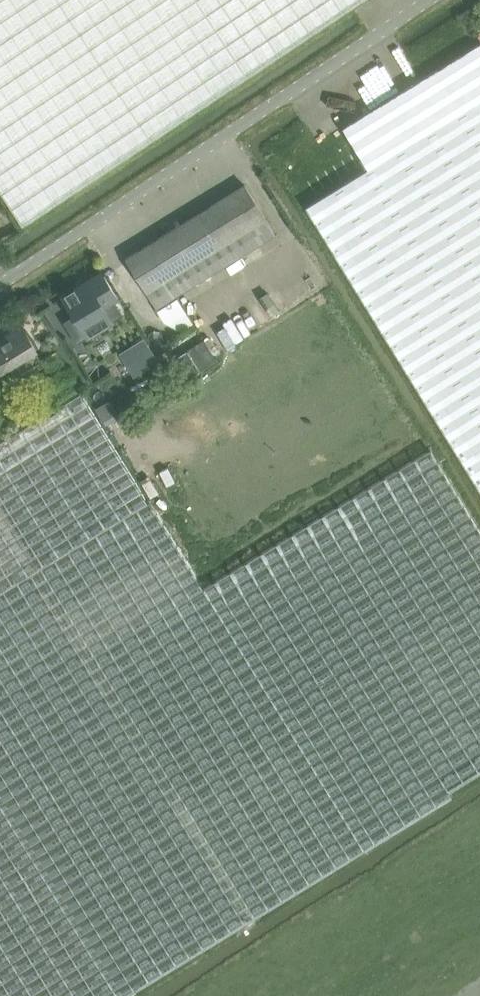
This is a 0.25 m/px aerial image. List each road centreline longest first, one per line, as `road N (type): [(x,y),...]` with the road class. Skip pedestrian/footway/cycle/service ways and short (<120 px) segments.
road 1 (unclassified): [(0,287),(429,0)]

